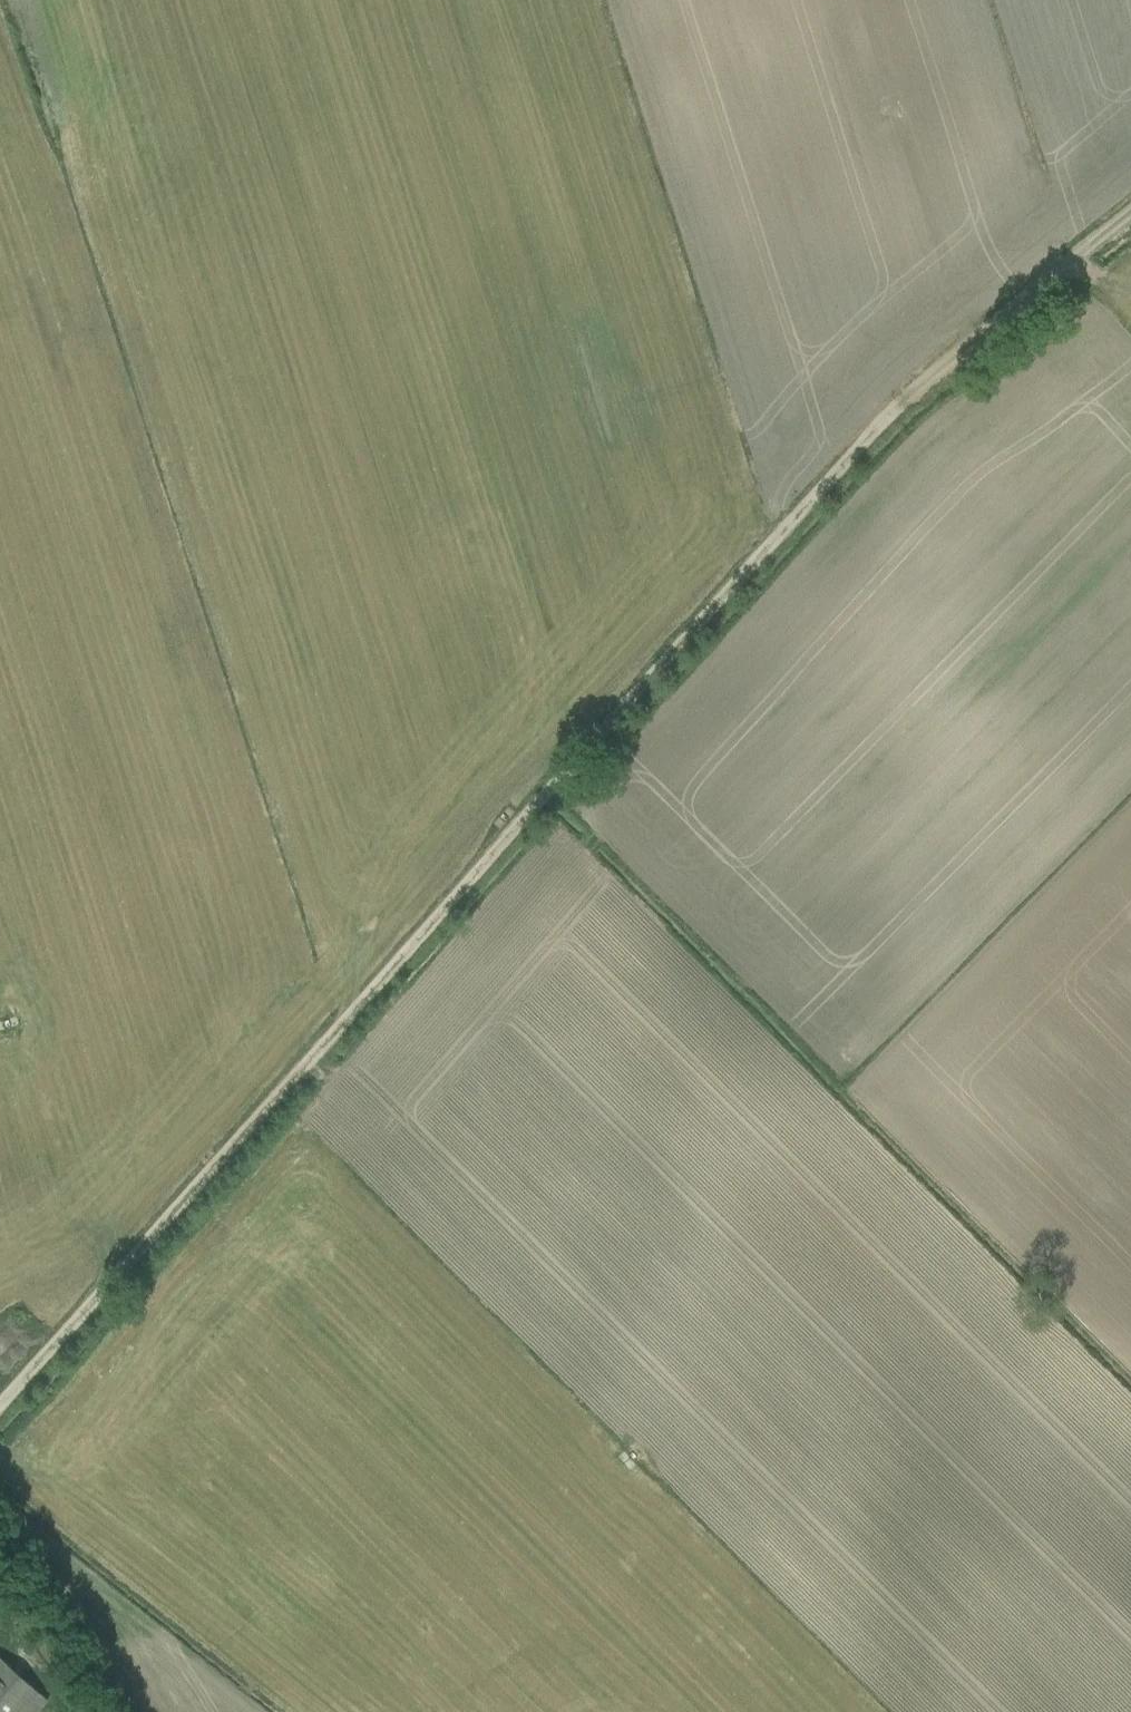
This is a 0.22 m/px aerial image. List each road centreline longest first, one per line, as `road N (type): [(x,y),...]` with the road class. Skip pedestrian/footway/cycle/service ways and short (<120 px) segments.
road 1 (track): [(1130,217),(850,455),(0,1405)]

